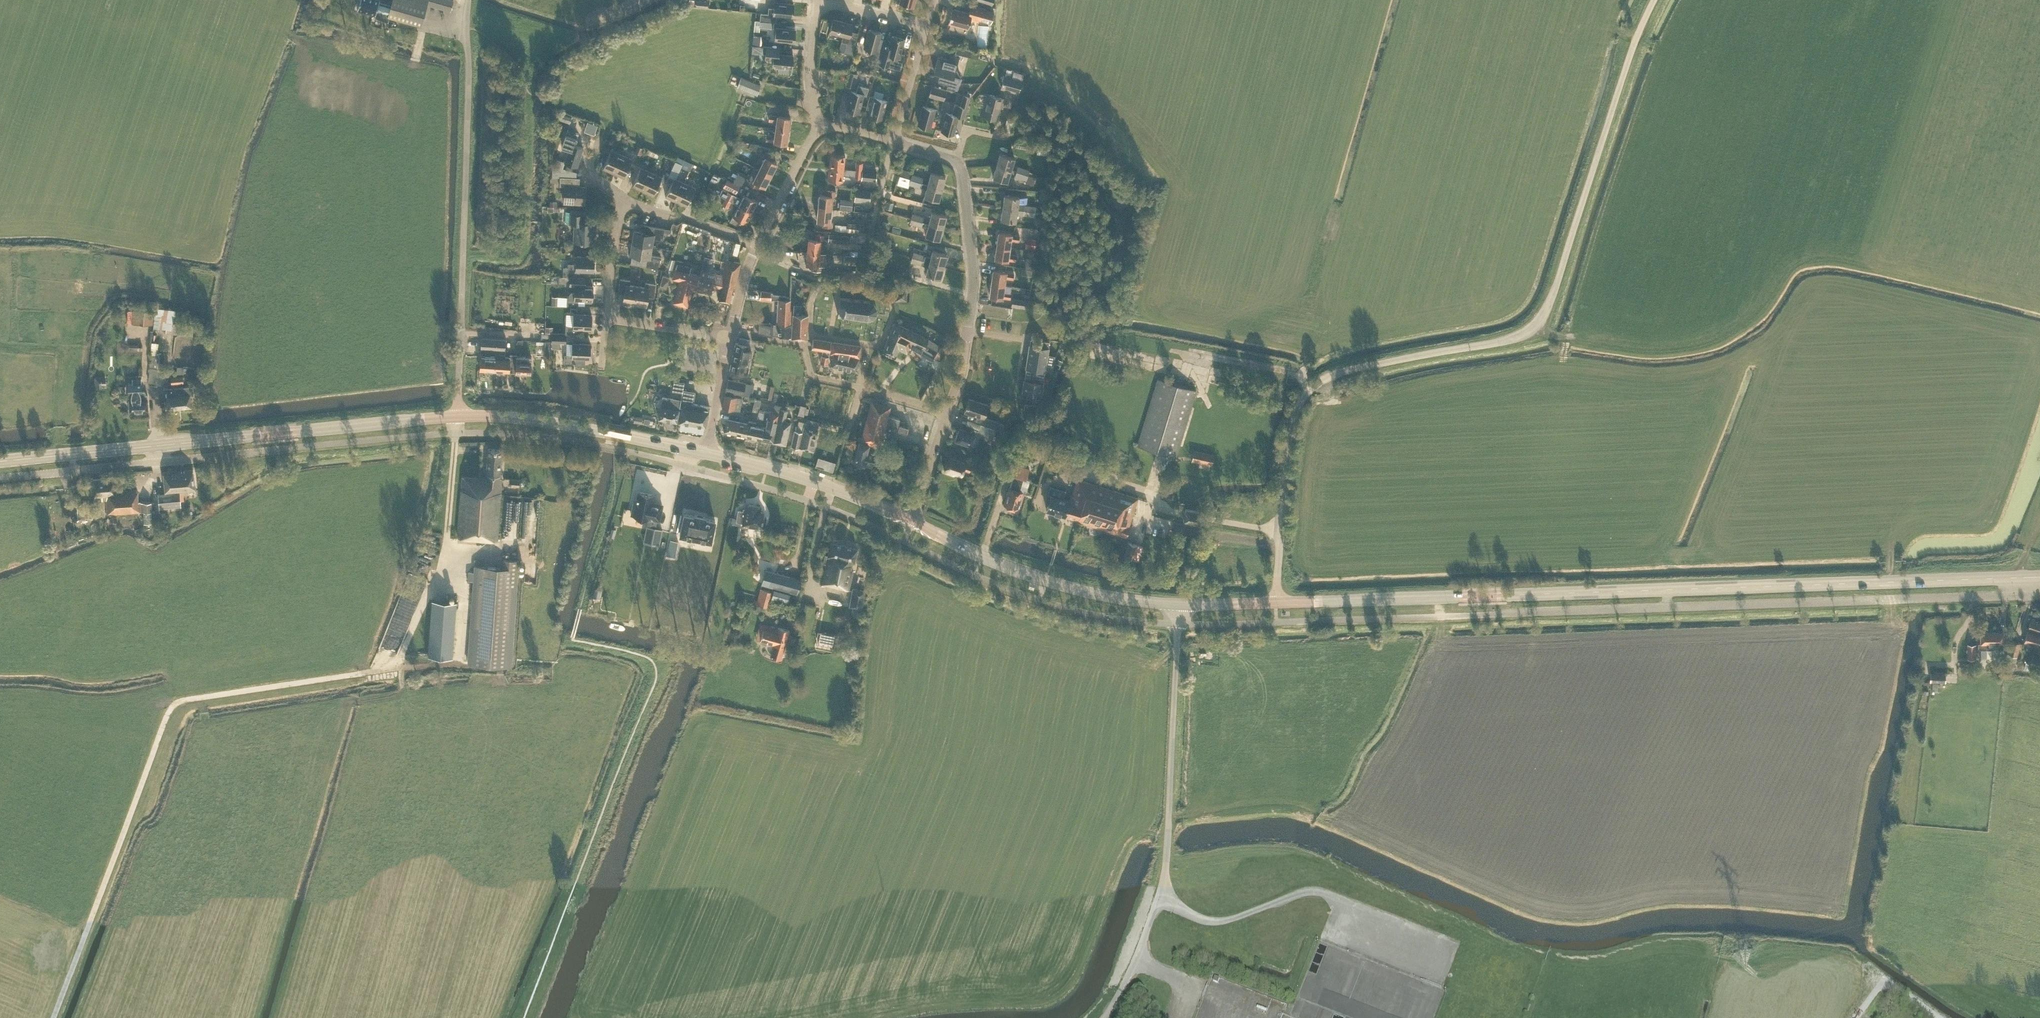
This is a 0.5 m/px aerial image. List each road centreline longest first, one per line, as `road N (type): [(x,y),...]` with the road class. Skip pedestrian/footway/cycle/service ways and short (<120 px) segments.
road 1 (unclassified): [(1276,602),(1292,428),(1302,399),(1321,381),(1357,368),(1500,341),(1536,326),(1654,0)]
road 2 (track): [(52,1017),(174,705),(395,668),(445,551)]
road 3 (unclassified): [(1102,1017),(1138,958),(1160,893),(1179,604)]
road 4 (unclassified): [(468,0),(456,417)]
road 5 (secondary): [(1666,589),(1276,602)]
road 6 (secondary): [(2039,576),(1666,589)]
road 7 (unclassified): [(1666,607),(2039,595)]
road 8 (residential): [(946,414),(974,282),(962,176),(953,160),(893,143)]
road 9 (secondary): [(1179,604),(1045,580),(911,520)]
road 10 (secondary): [(0,461),(274,434)]
road 11 (secondary): [(706,454),(556,423),(456,417)]
road 12 (residential): [(946,414),(814,378),(803,345),(731,331)]
road 13 (secondary): [(911,520),(813,482),(706,454)]
road 14 (secondary): [(456,417),(274,434)]
road 15 (unclassified): [(1502,613),(1666,607)]
road 16 (residential): [(758,244),(624,201)]
road 17 (residential): [(758,244),(809,142),(823,129)]
road 18 (residential): [(823,129),(811,82),(816,0)]
road 19 (residential): [(729,337),(608,318)]

